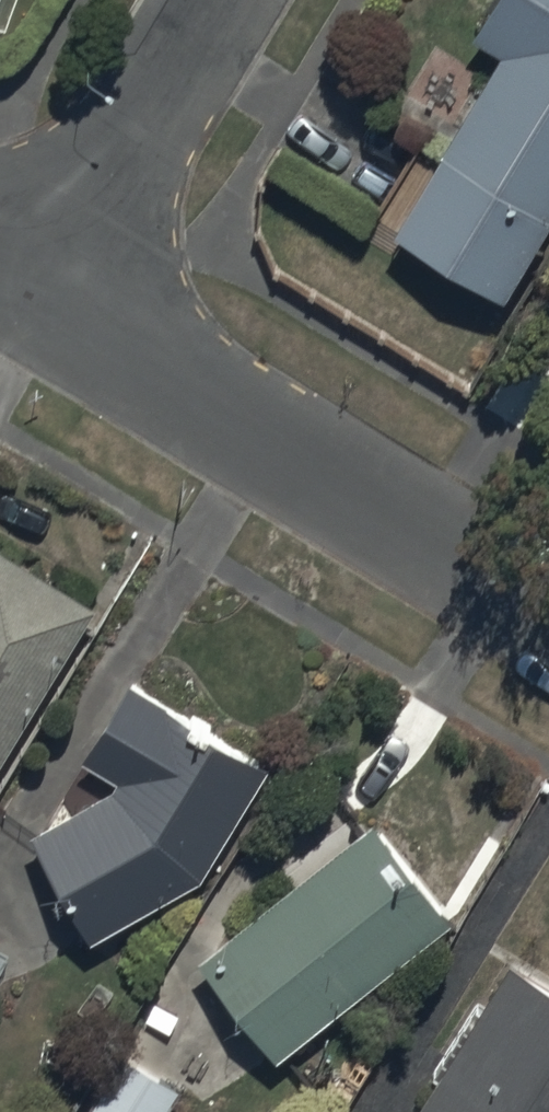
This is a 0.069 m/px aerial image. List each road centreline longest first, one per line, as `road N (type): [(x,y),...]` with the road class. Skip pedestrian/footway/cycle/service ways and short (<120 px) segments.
road 1 (residential): [(35,288),(548,604)]
road 2 (residential): [(212,0),(35,288)]

